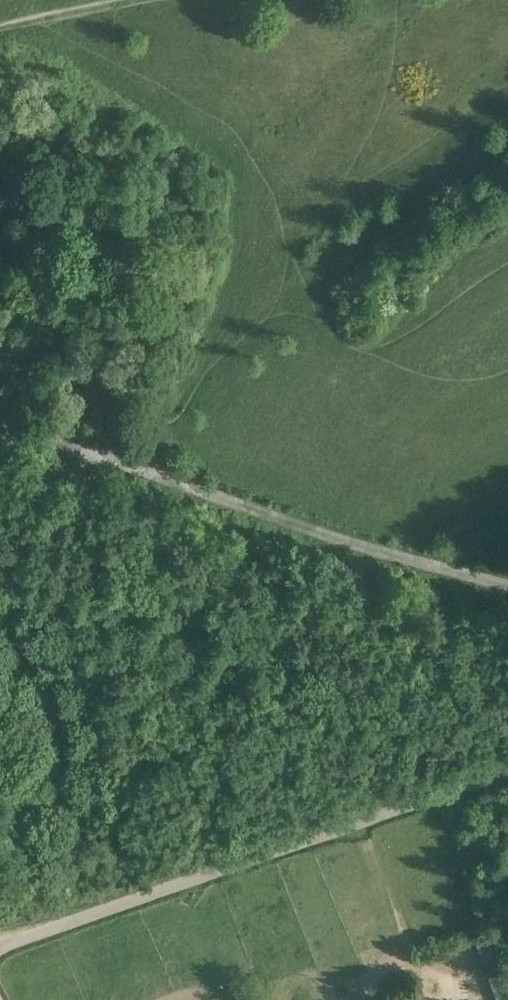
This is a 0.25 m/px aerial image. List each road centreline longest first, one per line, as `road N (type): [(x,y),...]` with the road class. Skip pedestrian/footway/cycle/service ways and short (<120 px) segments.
road 1 (residential): [(0,948),(507,774)]
road 2 (track): [(0,428),(507,583)]
road 3 (track): [(0,27),(128,0)]

